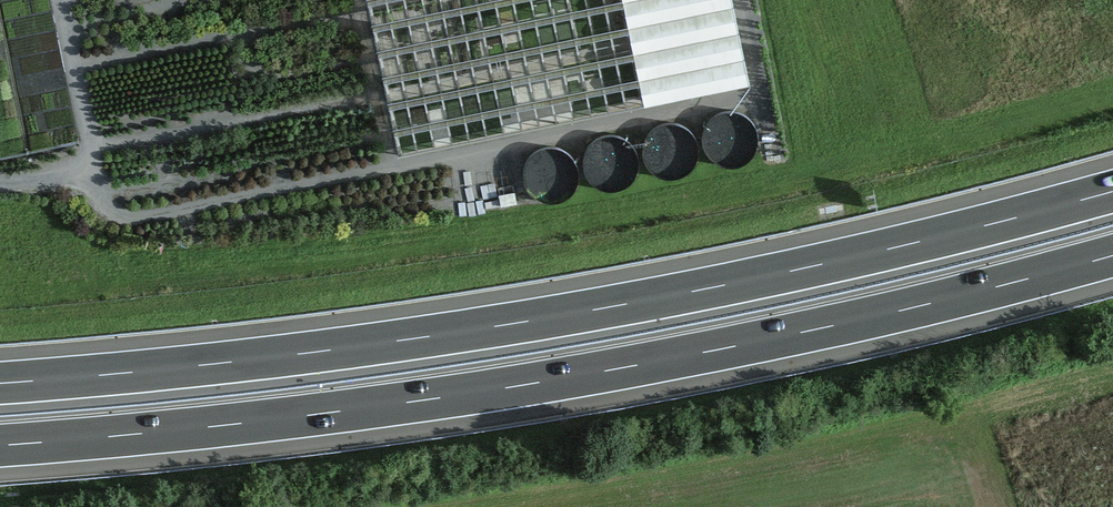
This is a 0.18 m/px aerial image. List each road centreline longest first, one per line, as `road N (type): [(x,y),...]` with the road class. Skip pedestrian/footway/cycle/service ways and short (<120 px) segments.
road 1 (motorway): [(1112,189),(835,263),(492,330),(0,382)]
road 2 (motorway): [(0,445),(183,432),(510,392),(850,328),(1112,256)]

